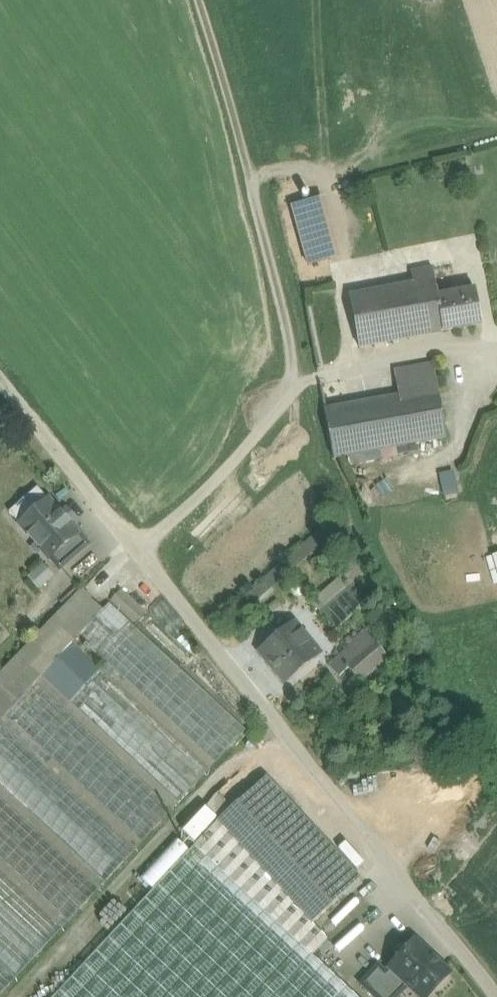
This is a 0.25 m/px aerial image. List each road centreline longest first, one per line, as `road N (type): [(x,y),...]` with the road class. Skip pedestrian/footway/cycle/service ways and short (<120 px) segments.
road 1 (residential): [(496,969),(216,649),(0,365)]
road 2 (track): [(310,396),(273,222),(201,0)]

